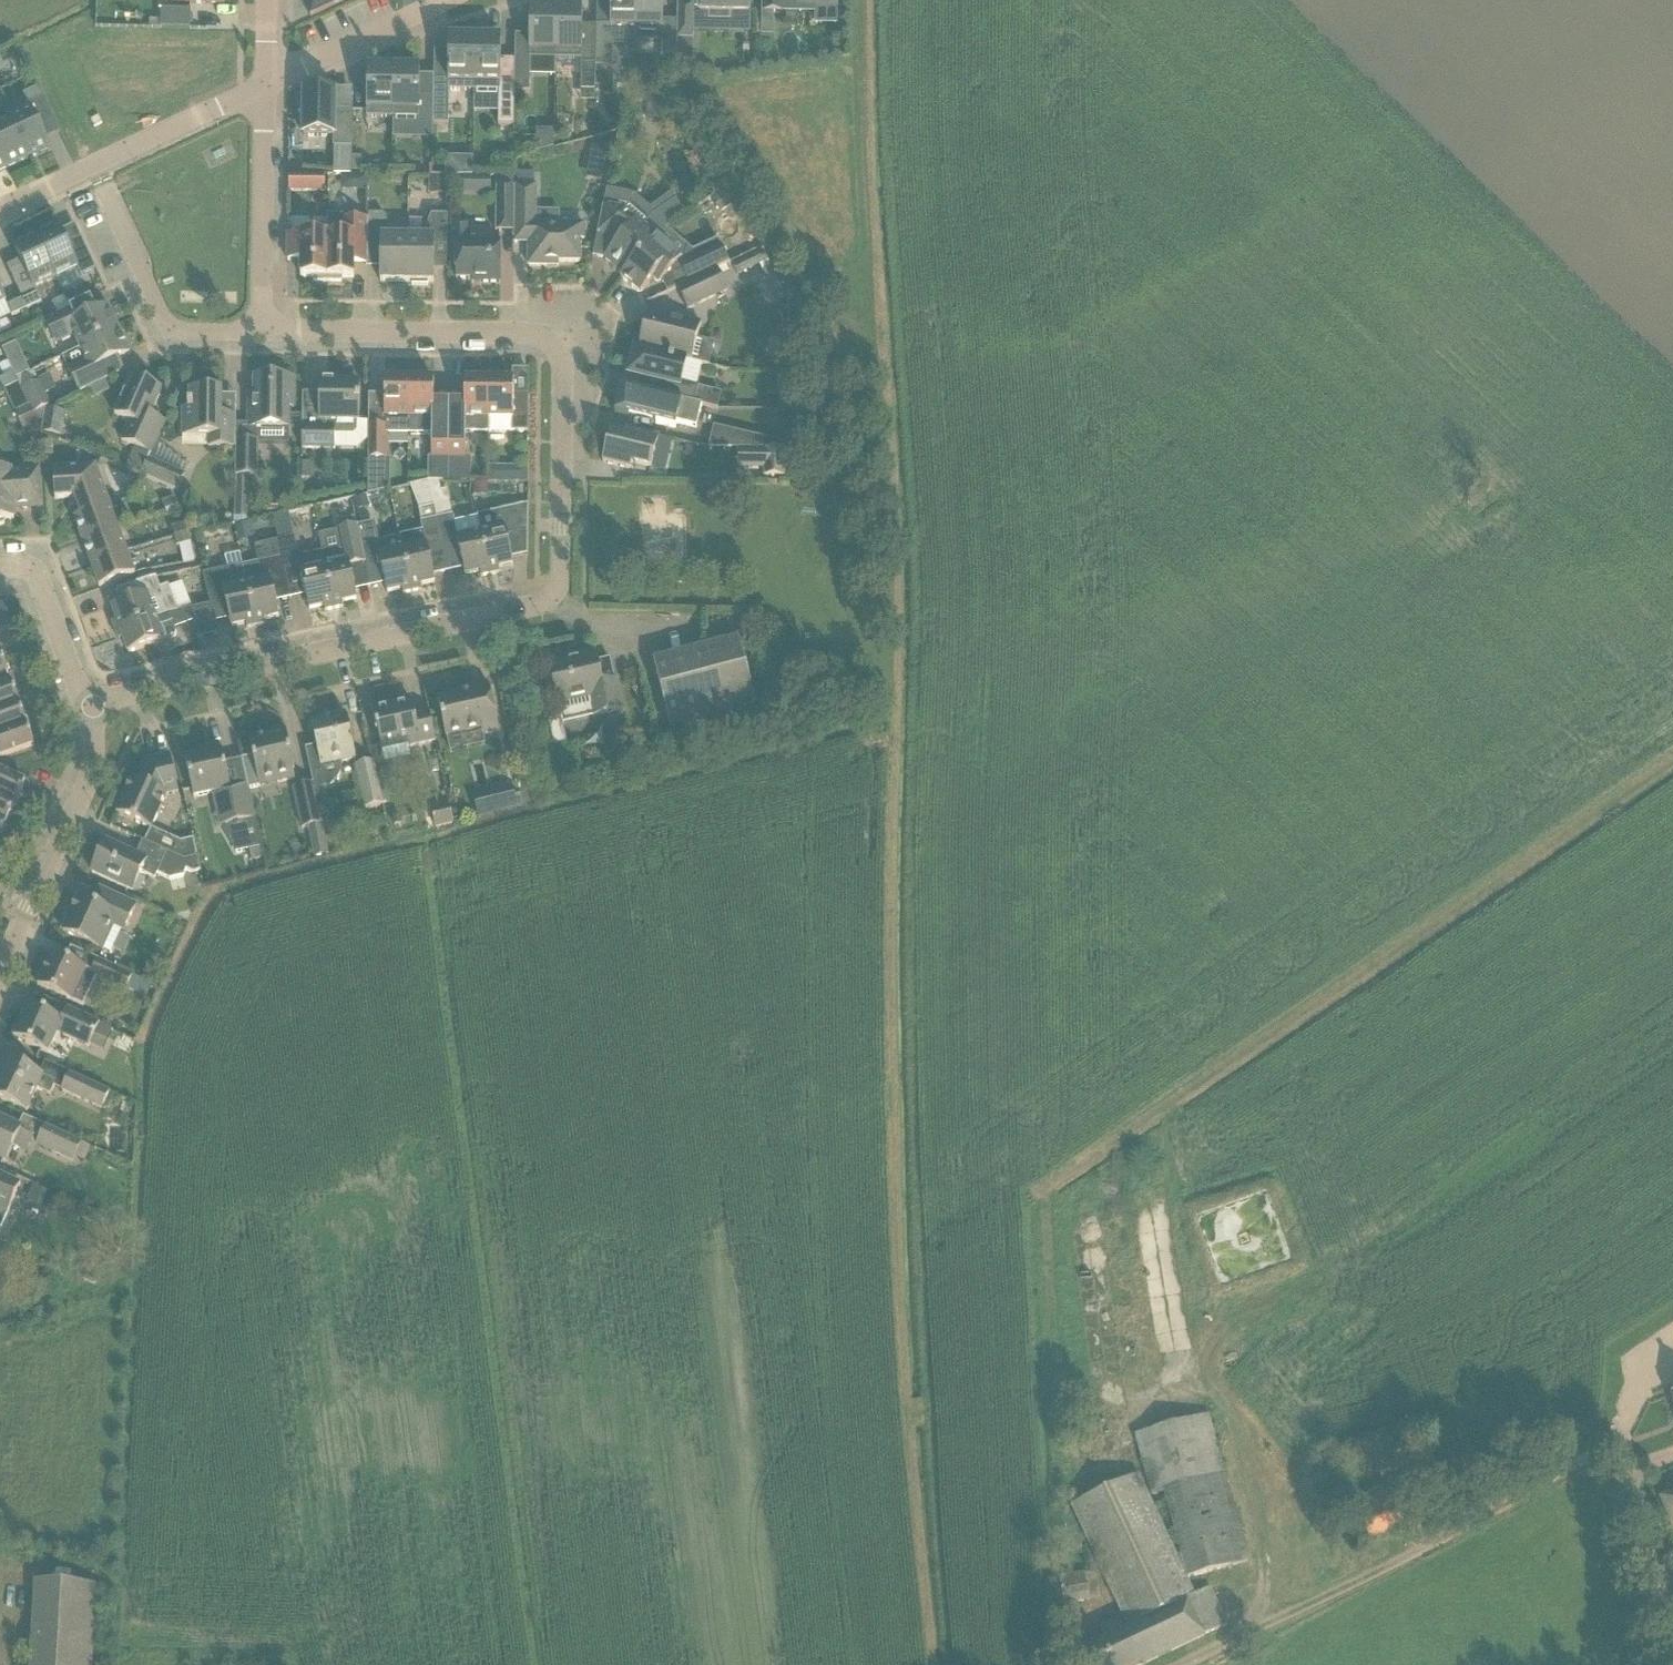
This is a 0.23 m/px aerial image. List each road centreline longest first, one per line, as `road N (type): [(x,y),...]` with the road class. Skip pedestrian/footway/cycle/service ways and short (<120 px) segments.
road 1 (residential): [(84,707),(529,610),(558,589),(564,376),(549,341),(264,330)]
road 2 (unclassified): [(1672,1664),(1638,1471),(1614,1450),(1199,1664)]
road 3 (residential): [(0,211),(266,87)]
road 4 (residential): [(0,970),(76,804),(89,760),(84,707)]
road 5 (residential): [(264,330),(173,331),(104,185)]
road 6 (residential): [(264,330),(266,87)]
road 7 (residential): [(266,87),(447,0)]
road 8 (residential): [(84,707),(39,580),(28,568),(0,566)]

